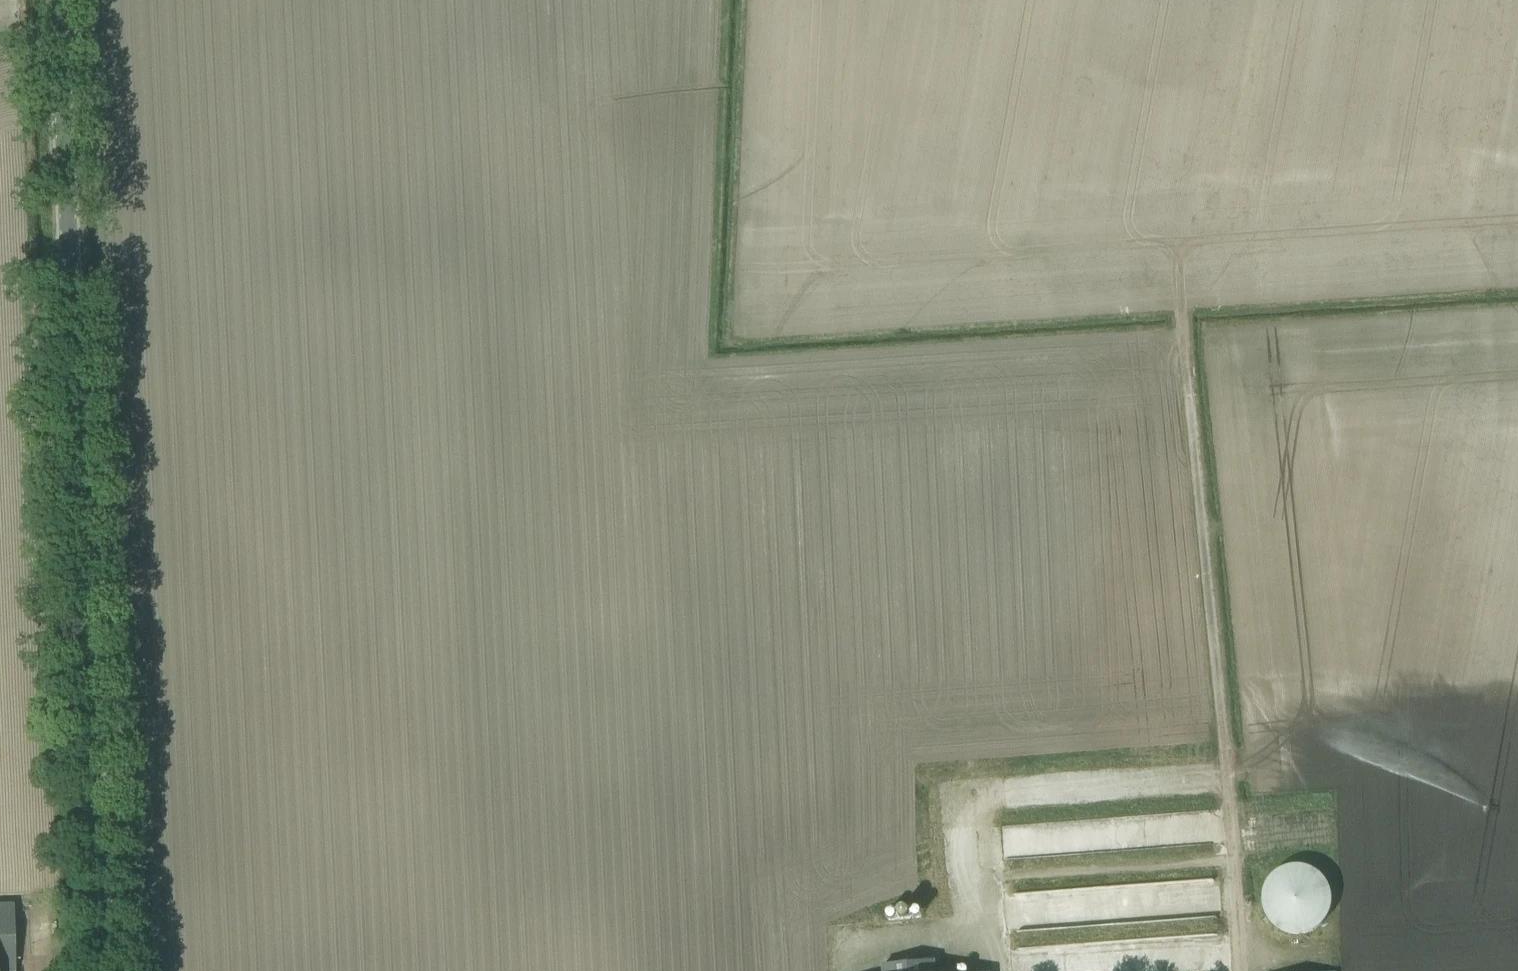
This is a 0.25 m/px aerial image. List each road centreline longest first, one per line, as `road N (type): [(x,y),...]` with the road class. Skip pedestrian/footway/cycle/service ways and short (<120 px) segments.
road 1 (unclassified): [(109,970),(63,0)]

